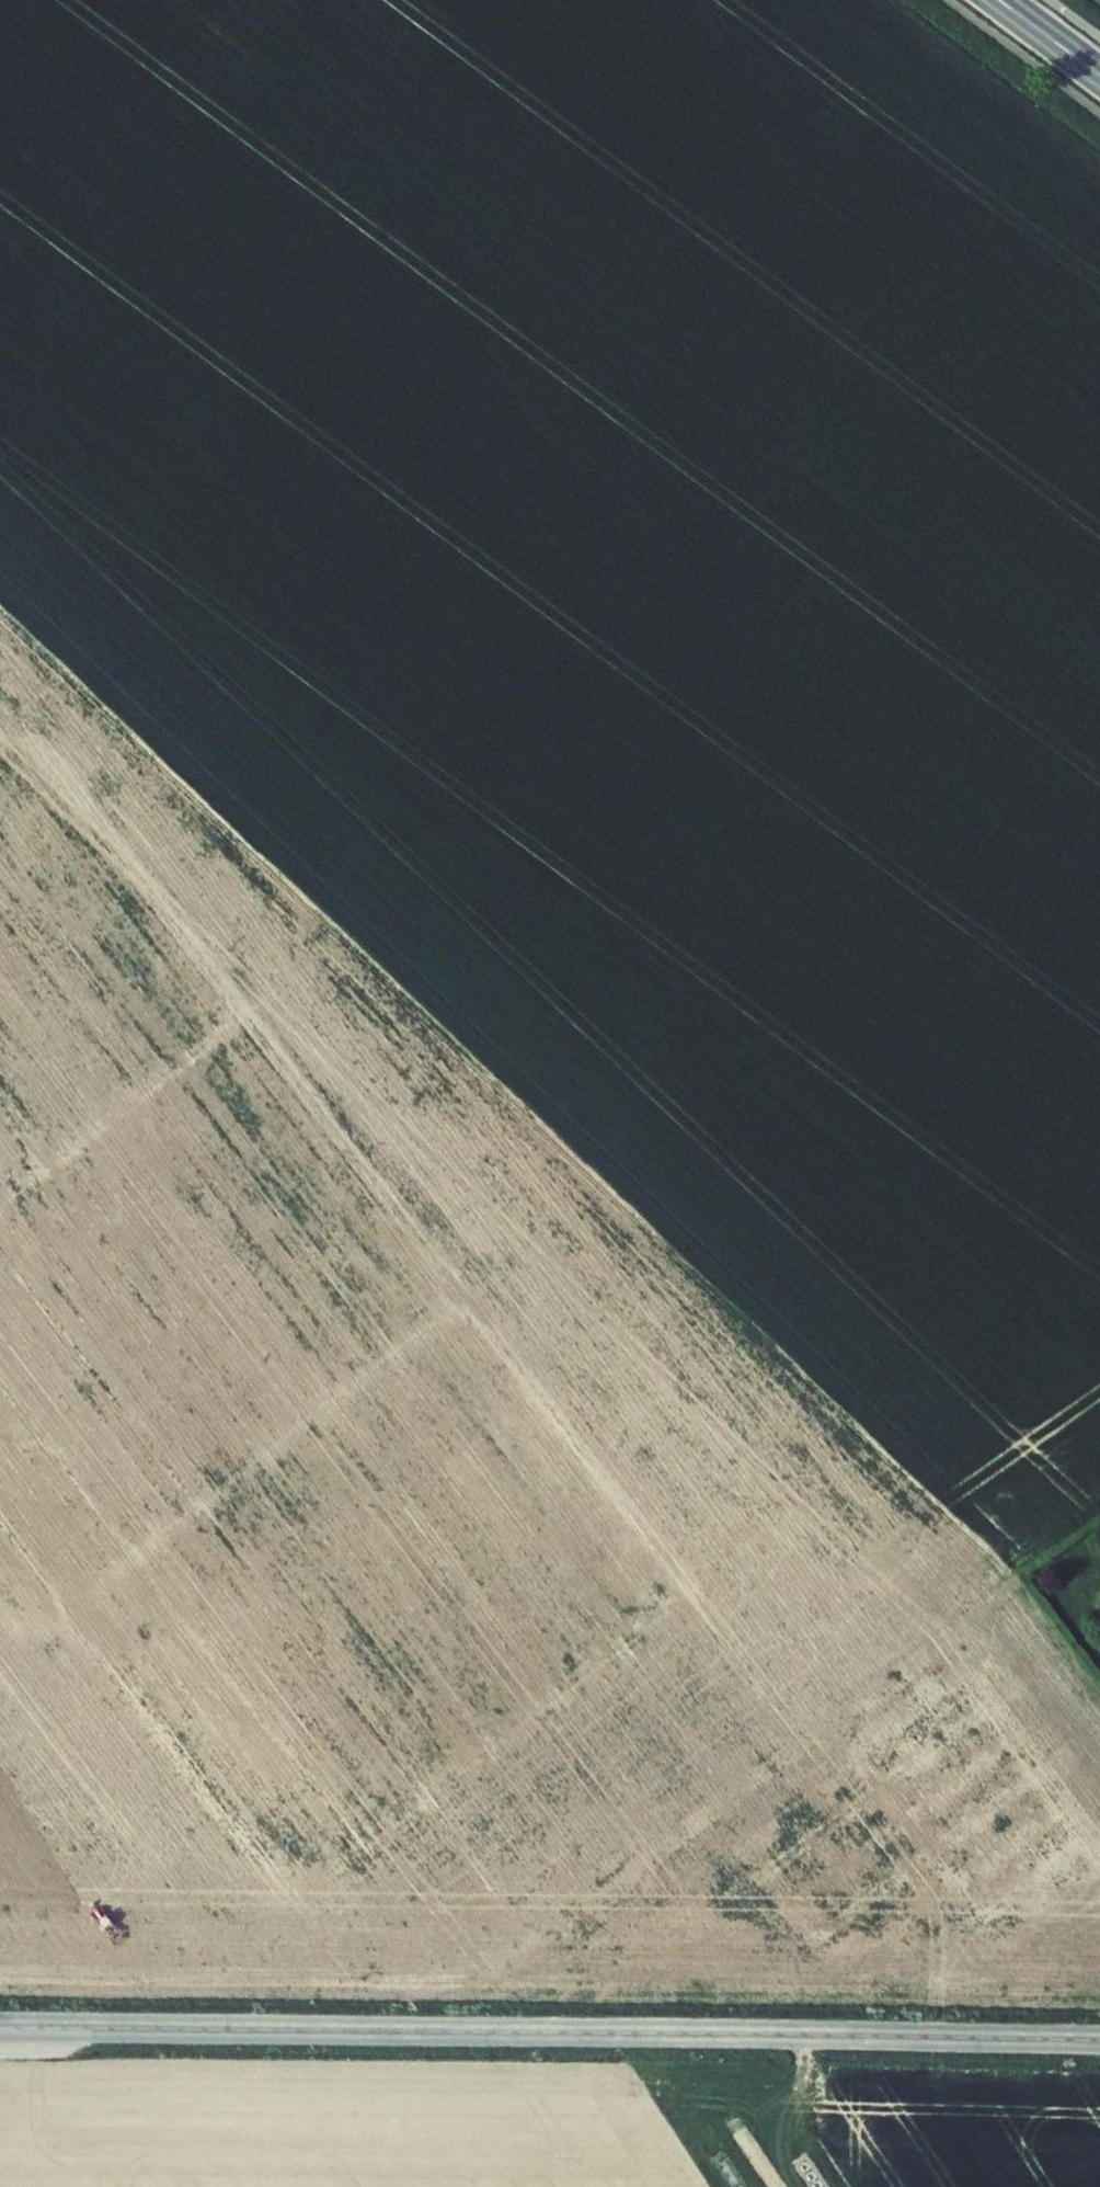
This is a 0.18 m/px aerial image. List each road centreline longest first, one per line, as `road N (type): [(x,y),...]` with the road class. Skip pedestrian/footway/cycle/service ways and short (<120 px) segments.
road 1 (tertiary): [(0,2028),(1099,2040)]
road 2 (primary): [(1001,0),(1099,74)]

